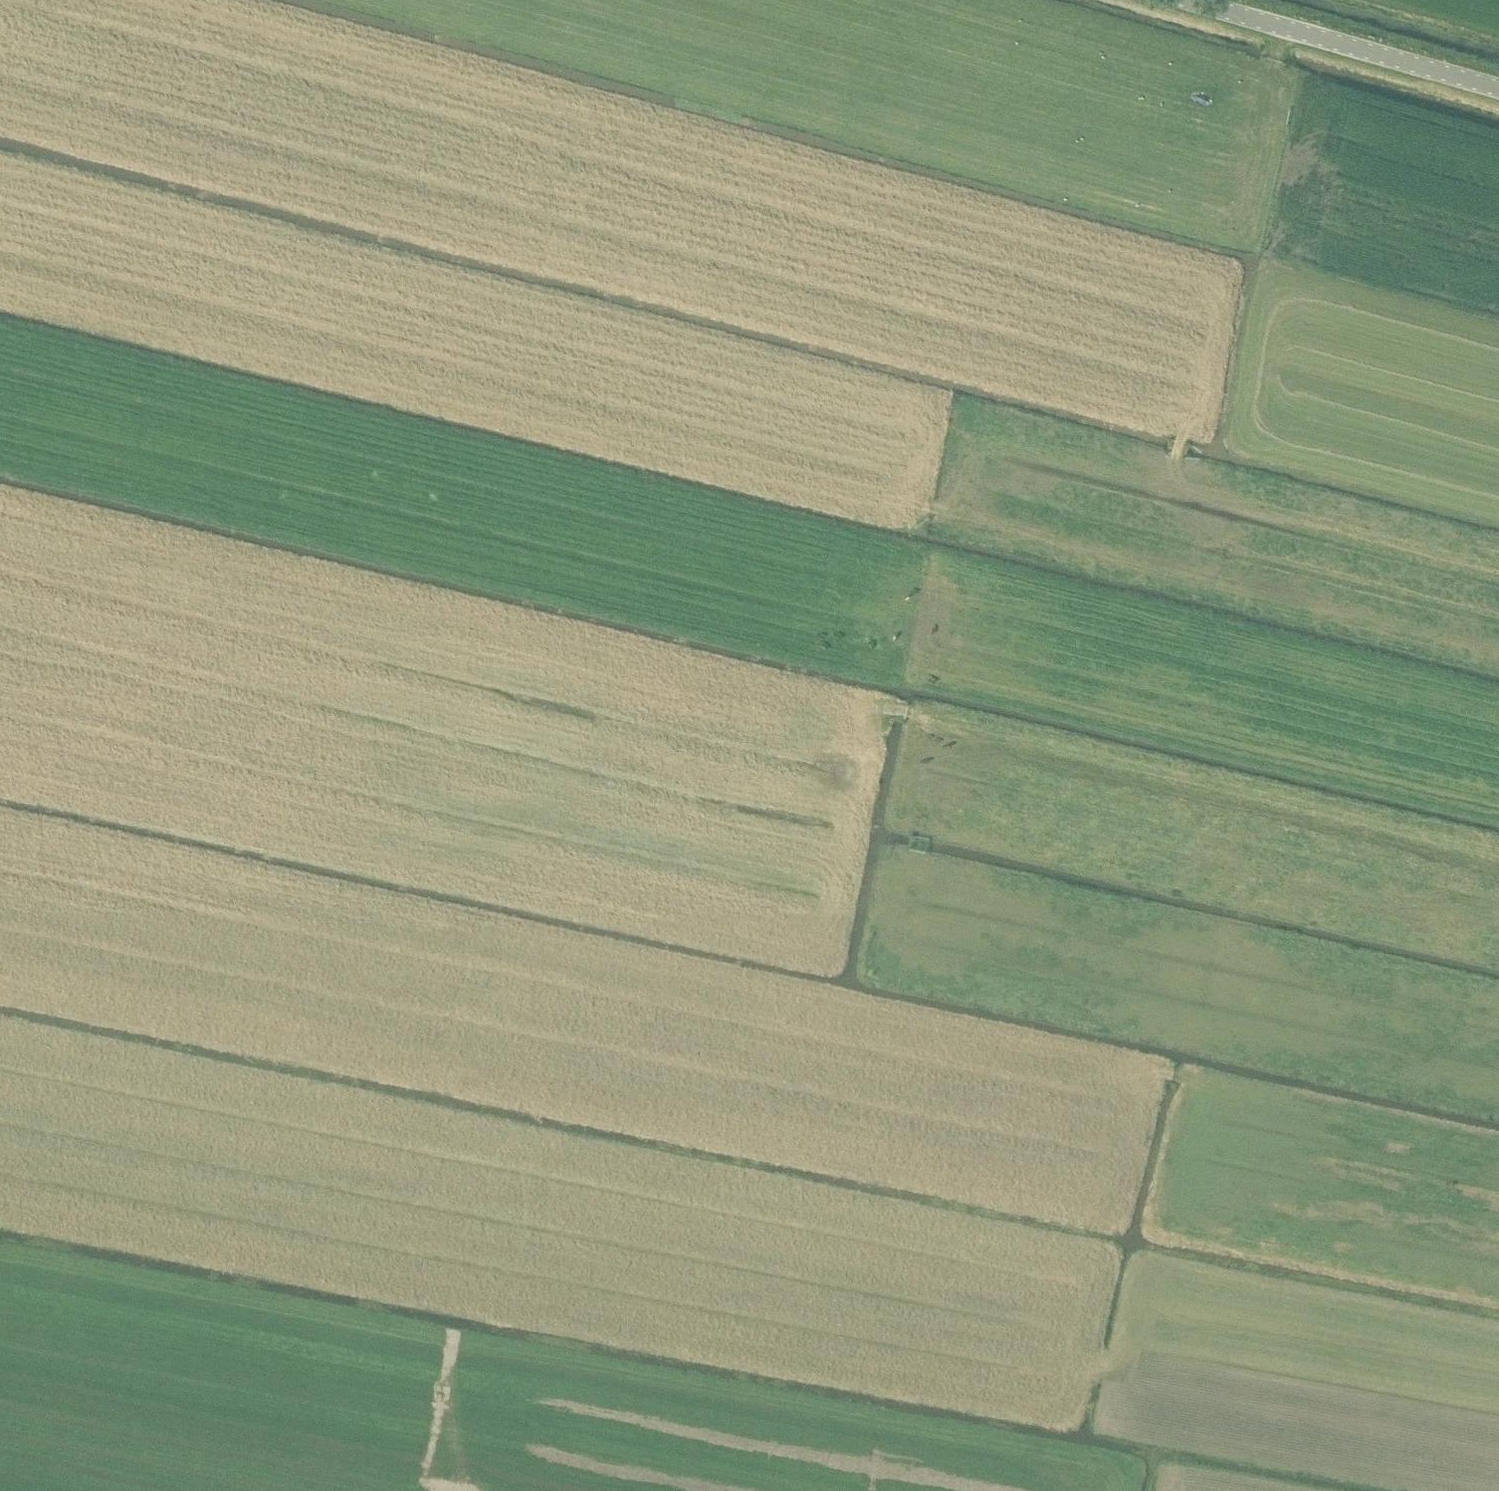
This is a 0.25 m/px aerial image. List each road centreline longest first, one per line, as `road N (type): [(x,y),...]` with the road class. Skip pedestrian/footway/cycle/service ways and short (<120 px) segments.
road 1 (unclassified): [(1498,89),(1185,0)]

